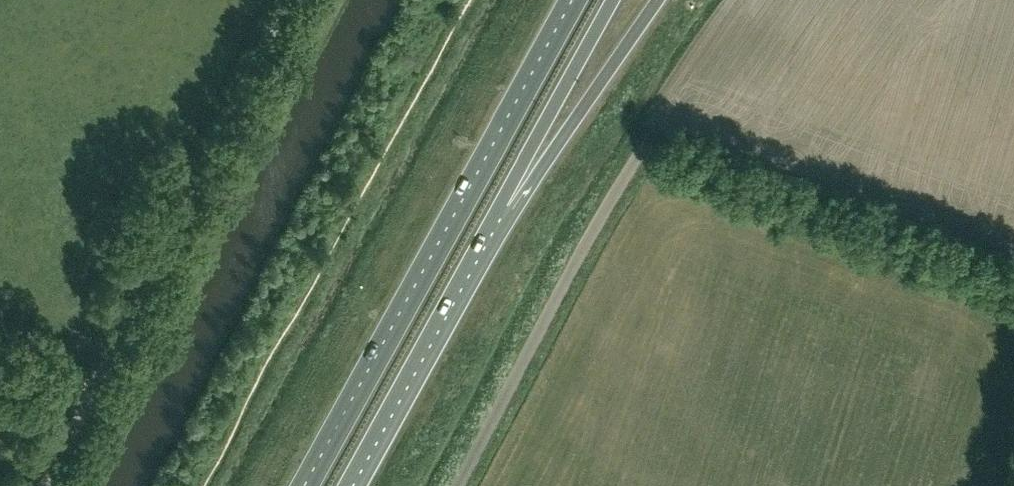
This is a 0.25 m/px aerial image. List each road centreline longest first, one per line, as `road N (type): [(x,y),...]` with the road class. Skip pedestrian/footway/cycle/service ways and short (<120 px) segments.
road 1 (trunk): [(580,0),(312,485)]
road 2 (unclassified): [(43,485),(290,0)]
road 3 (unclassified): [(460,485),(645,149)]
road 4 (trunk): [(344,485),(500,203)]
road 5 (trunk): [(500,203),(584,106),(657,0)]
road 6 (trunk): [(500,203),(613,0)]

